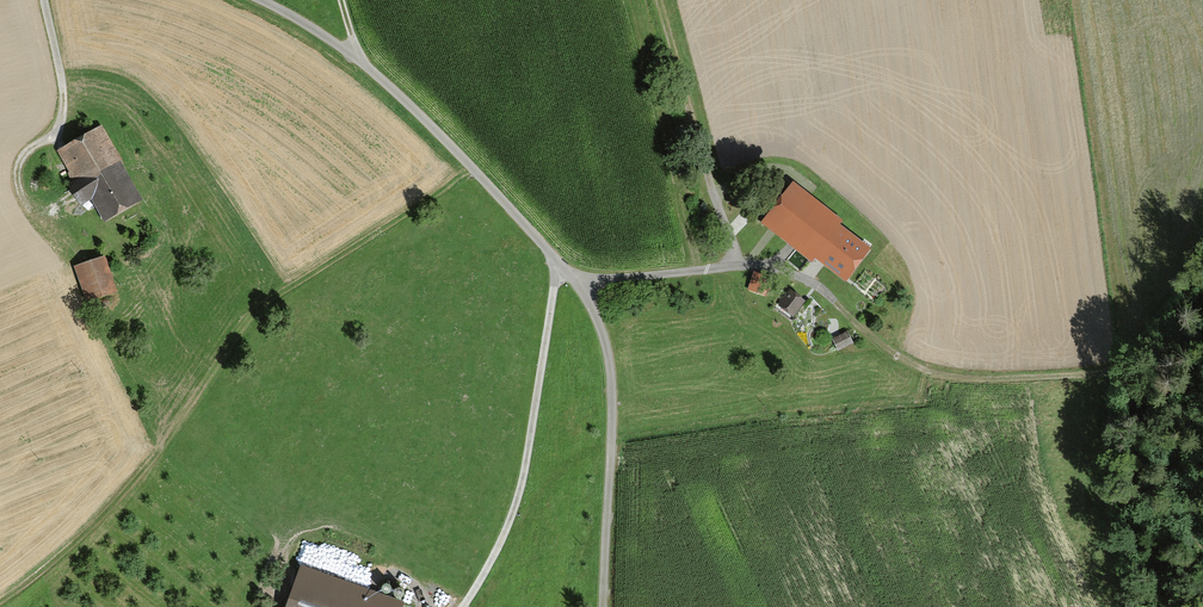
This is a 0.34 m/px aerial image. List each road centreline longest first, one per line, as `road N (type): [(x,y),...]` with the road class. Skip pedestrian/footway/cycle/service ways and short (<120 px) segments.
road 1 (unclassified): [(576,283),(354,58),(259,0)]
road 2 (track): [(773,265),(931,375),(1020,380),(1121,367)]
road 3 (track): [(562,268),(525,466),(507,525),(464,606)]
road 4 (unclassified): [(601,606),(610,403),(604,347),(576,283)]
road 5 (unclassified): [(773,265),(576,283)]
road 6 (unclassified): [(55,132),(60,74),(43,0)]

